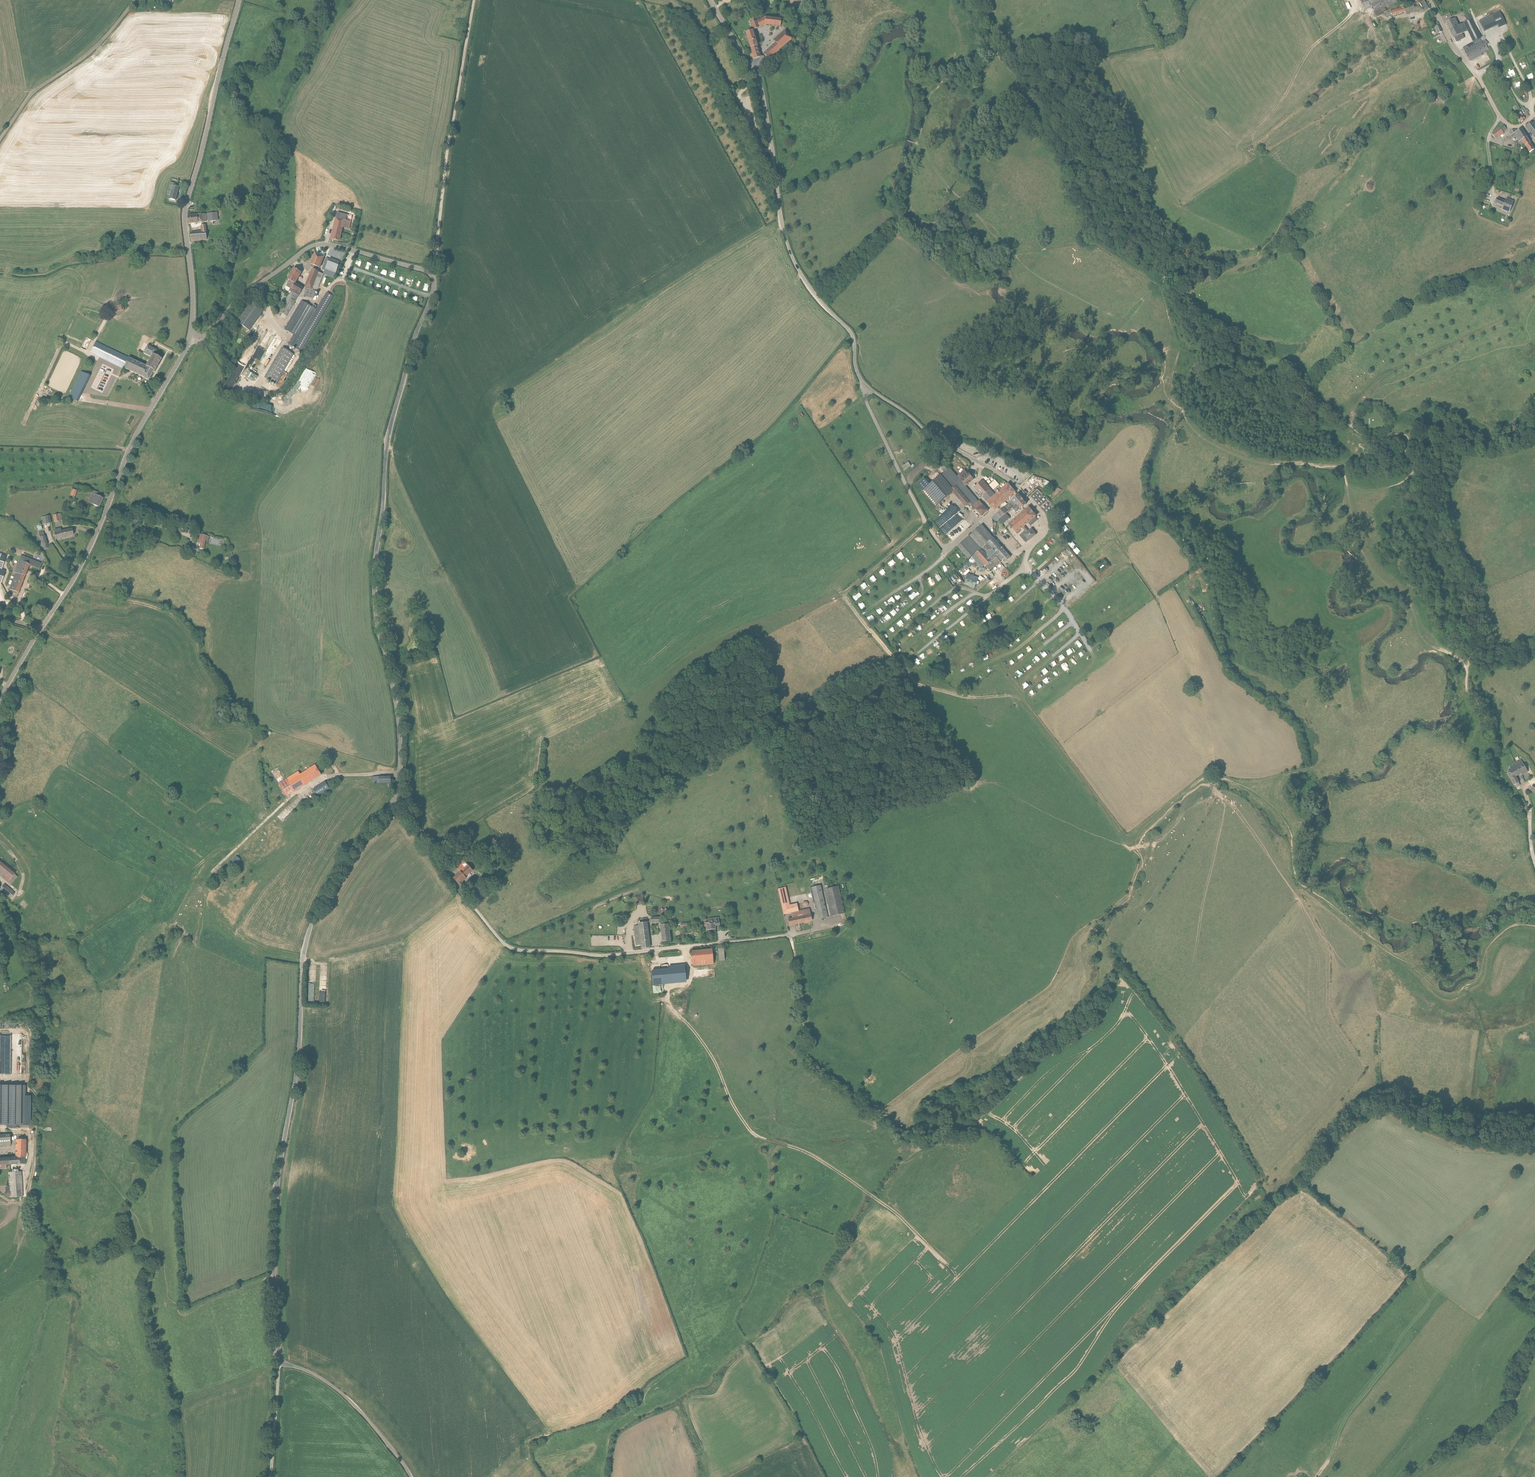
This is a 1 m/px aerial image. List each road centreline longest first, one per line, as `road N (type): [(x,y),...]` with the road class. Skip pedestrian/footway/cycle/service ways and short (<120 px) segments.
road 1 (unclassified): [(411,1476),(342,1394),(279,1363),(274,1271),(308,936),(345,860),(398,798)]
road 2 (unclassified): [(1018,487),(927,435),(865,386),(852,334),(791,253),(757,77),(711,0)]
road 3 (unclassified): [(398,798),(399,731),(377,624),(376,558),(390,428),(432,273)]
road 4 (track): [(927,524),(843,595),(915,682),(1023,701),(1125,837),(1139,831)]
road 5 (unclassified): [(789,936),(612,955),(516,949),(453,883),(398,798)]
road 6 (track): [(947,1263),(830,1165),(755,1136),(714,1059),(668,1000)]
road 7 (unclassified): [(191,337),(185,208),(239,0)]
road 8 (unclassified): [(39,630),(81,564),(133,441),(191,337)]
road 9 (unclassified): [(191,337),(208,334),(243,296),(315,246),(432,273)]
road 10 (track): [(432,273),(474,0)]
road 11 (unclassified): [(0,139),(31,94),(85,56),(135,0)]
road 12 (track): [(1529,819),(1498,771),(1466,670)]
road 13 (unclassified): [(1500,117),(1429,0)]

